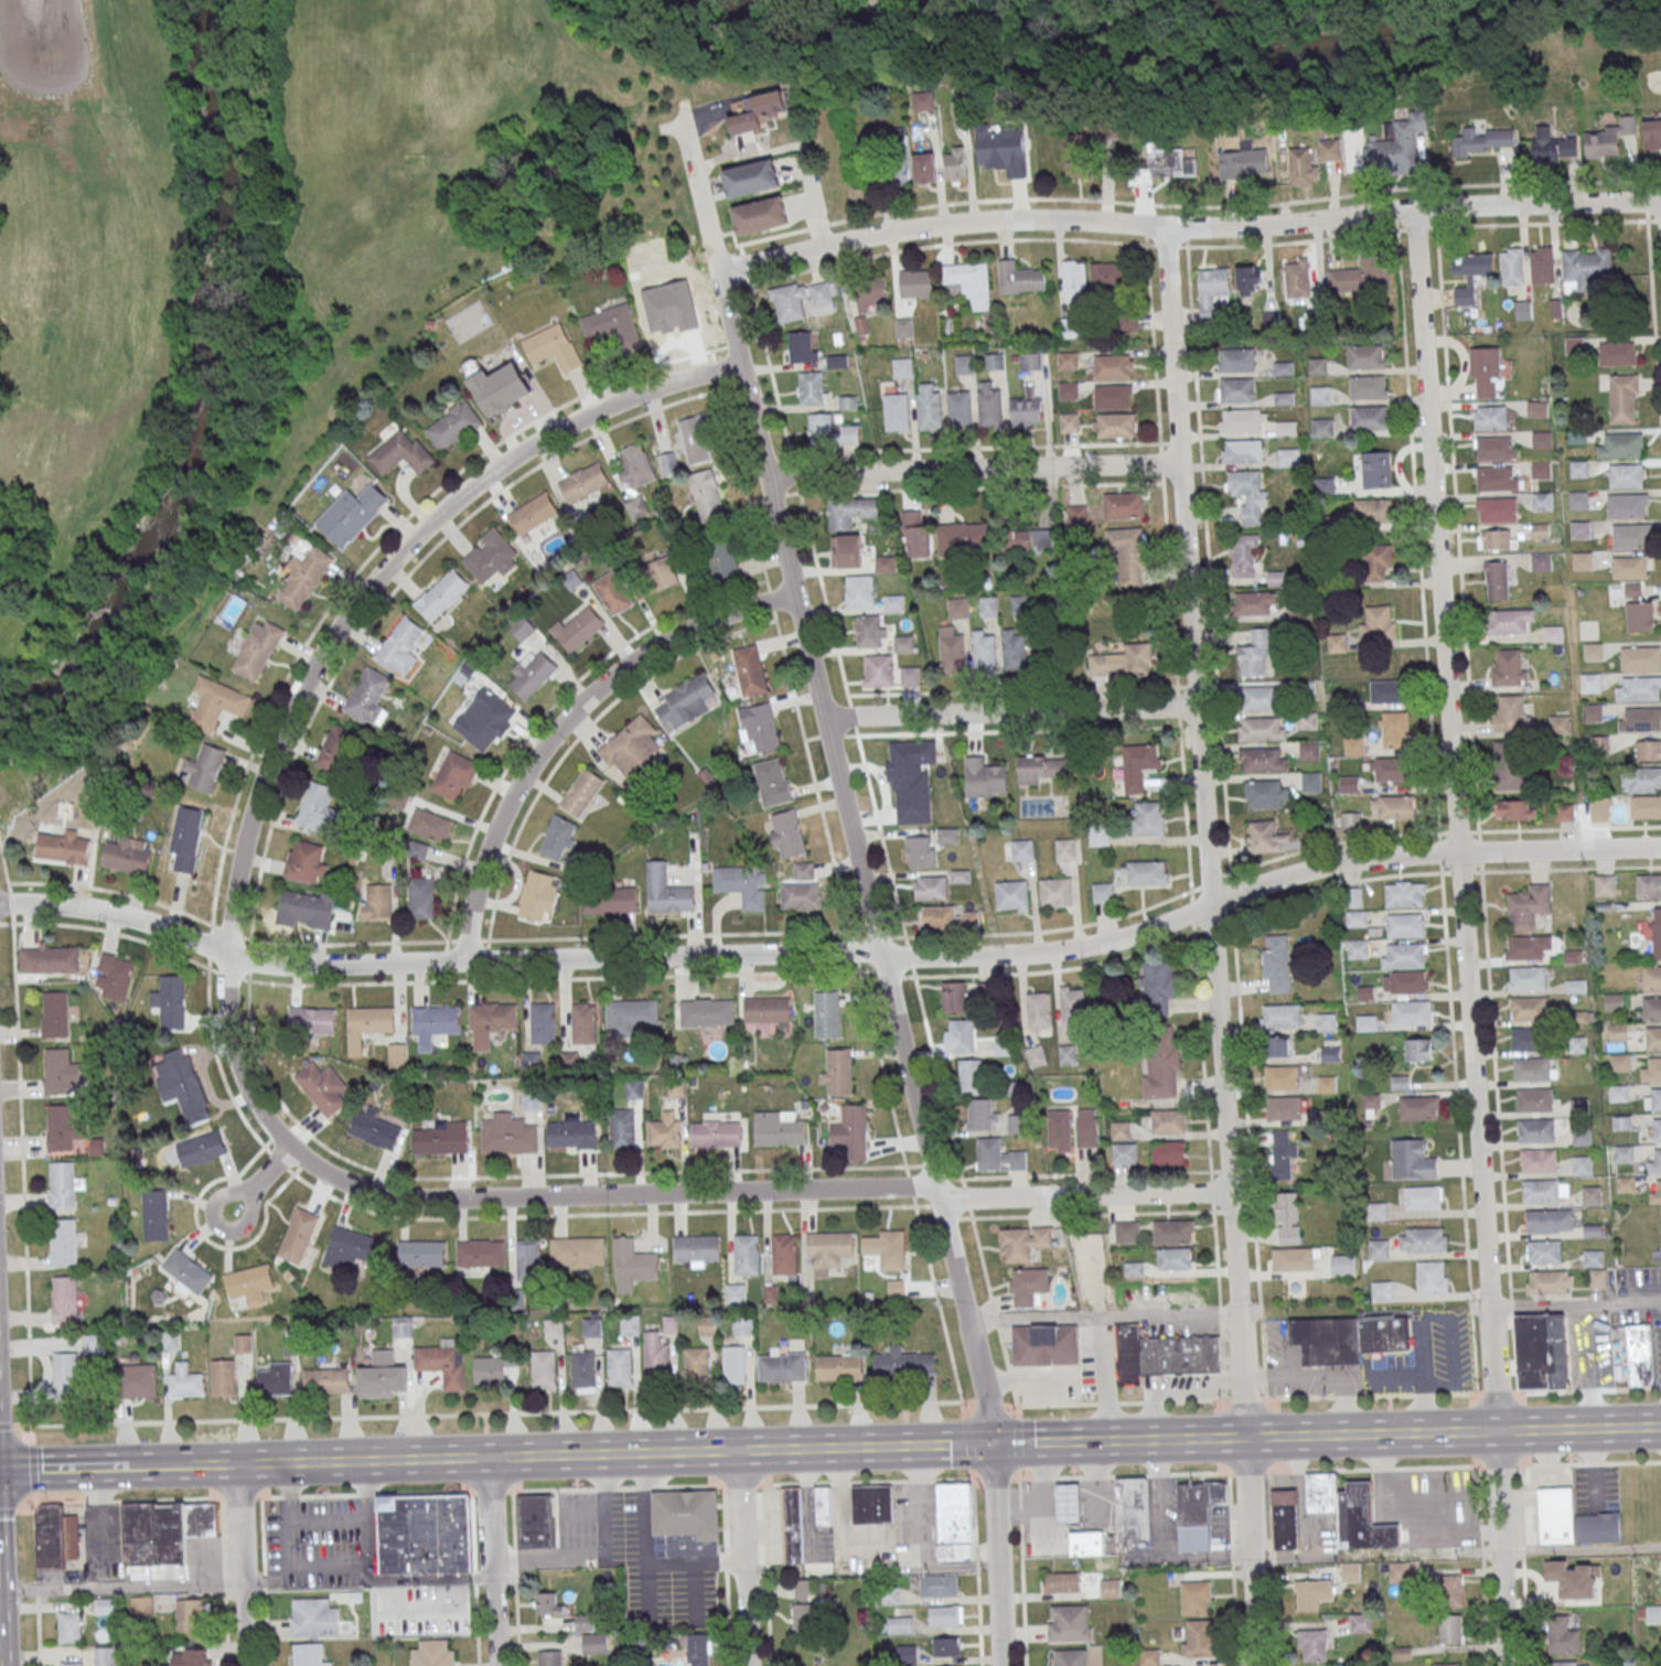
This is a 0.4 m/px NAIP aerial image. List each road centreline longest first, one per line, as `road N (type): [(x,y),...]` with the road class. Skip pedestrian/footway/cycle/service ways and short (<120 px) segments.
road 1 (residential): [(1660,848),(1326,866),(1132,936),(1005,955),(291,966),(226,954),(116,914),(0,905)]
road 2 (residential): [(1506,1665),(1494,1384),(1413,209)]
road 3 (residential): [(1255,1665),(1243,1374),(1164,225)]
road 4 (tertiary): [(993,1444),(681,105)]
road 5 (residential): [(1230,1192),(967,1200),(910,1187),(428,1200),(377,1194),(304,1159),(257,1107),(231,1041),(226,954)]
road 6 (residential): [(1660,202),(1467,206),(1201,227),(990,221),(849,240),(717,272)]
road 7 (residential): [(739,365),(629,398),(535,443),(456,501),(384,572),(323,654),(276,744),(239,860),(226,954)]
road 8 (secondary): [(869,1448),(201,1464)]
road 9 (residential): [(795,596),(669,639),(565,721),(492,839),(470,909),(465,961)]
road 10 (secondary): [(1660,1427),(1137,1441)]
road 11 (residential): [(1180,464),(765,474)]
road 12 (residential): [(1197,708),(824,718)]
road 13 (tertiary): [(1001,1665),(993,1444)]
road 14 (residential): [(747,1665),(738,1451)]
road 15 (residential): [(499,1665),(491,1455)]
road 16 (residential): [(247,1665),(239,1463)]
road 17 (secondary): [(1137,1441),(993,1444)]
road 18 (secondary): [(128,1466),(0,1470)]
road 19 (secondary): [(993,1444),(869,1448)]

